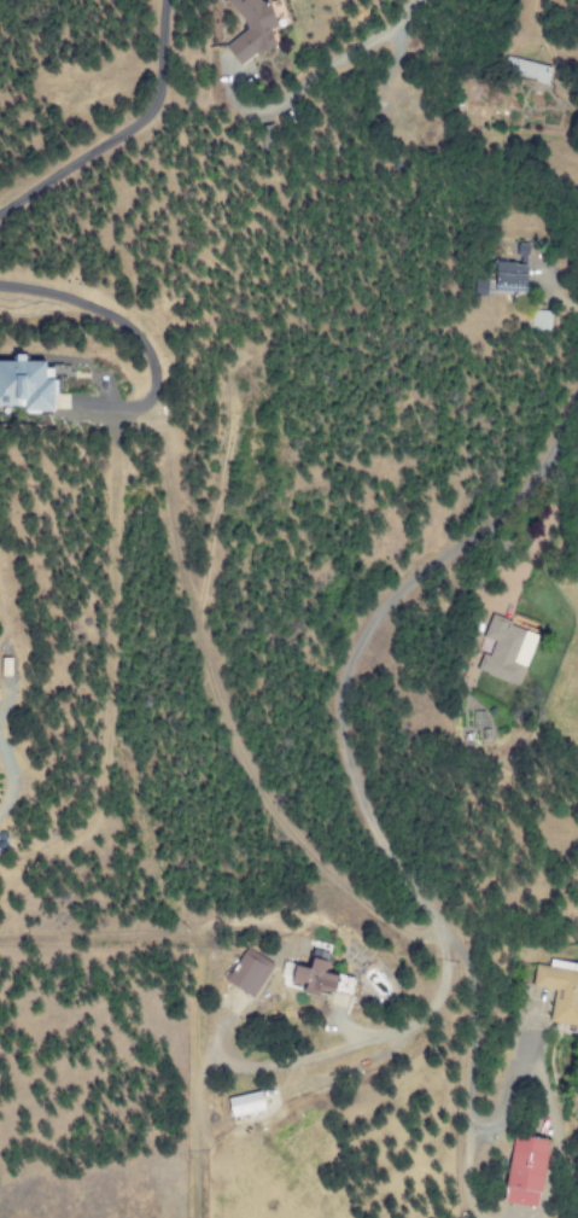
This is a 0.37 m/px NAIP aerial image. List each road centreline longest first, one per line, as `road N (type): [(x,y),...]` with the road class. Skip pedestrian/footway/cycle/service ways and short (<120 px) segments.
road 1 (residential): [(577,401),(537,479),(498,521),(399,581),(346,658),(338,698),(356,783),(439,932)]

